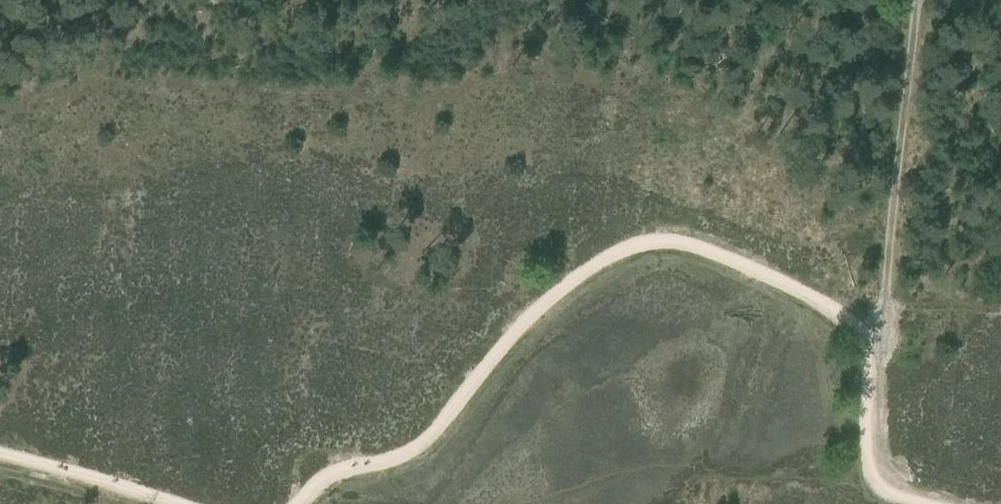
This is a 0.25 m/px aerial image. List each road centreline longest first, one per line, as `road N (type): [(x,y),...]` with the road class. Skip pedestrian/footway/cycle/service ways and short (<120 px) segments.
road 1 (track): [(876,350),(772,280),(697,247),(640,249),(526,333),(401,465),(338,470),(306,503)]
road 2 (track): [(921,0),(876,350)]
road 3 (track): [(876,350),(869,446),(876,474),(904,496),(941,503)]
road 4 (track): [(155,503),(0,462)]

